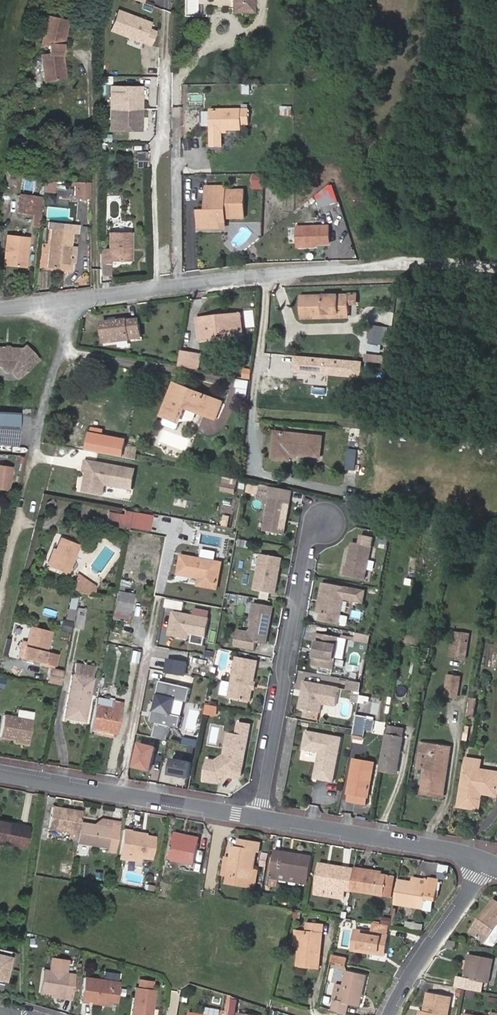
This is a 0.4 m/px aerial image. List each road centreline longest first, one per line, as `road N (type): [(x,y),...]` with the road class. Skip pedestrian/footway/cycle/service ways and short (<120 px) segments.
road 1 (residential): [(0,771),(493,861)]
road 2 (residential): [(77,298),(357,268),(496,271)]
road 3 (residential): [(392,1014),(493,861)]
road 4 (residential): [(36,457),(77,298)]

